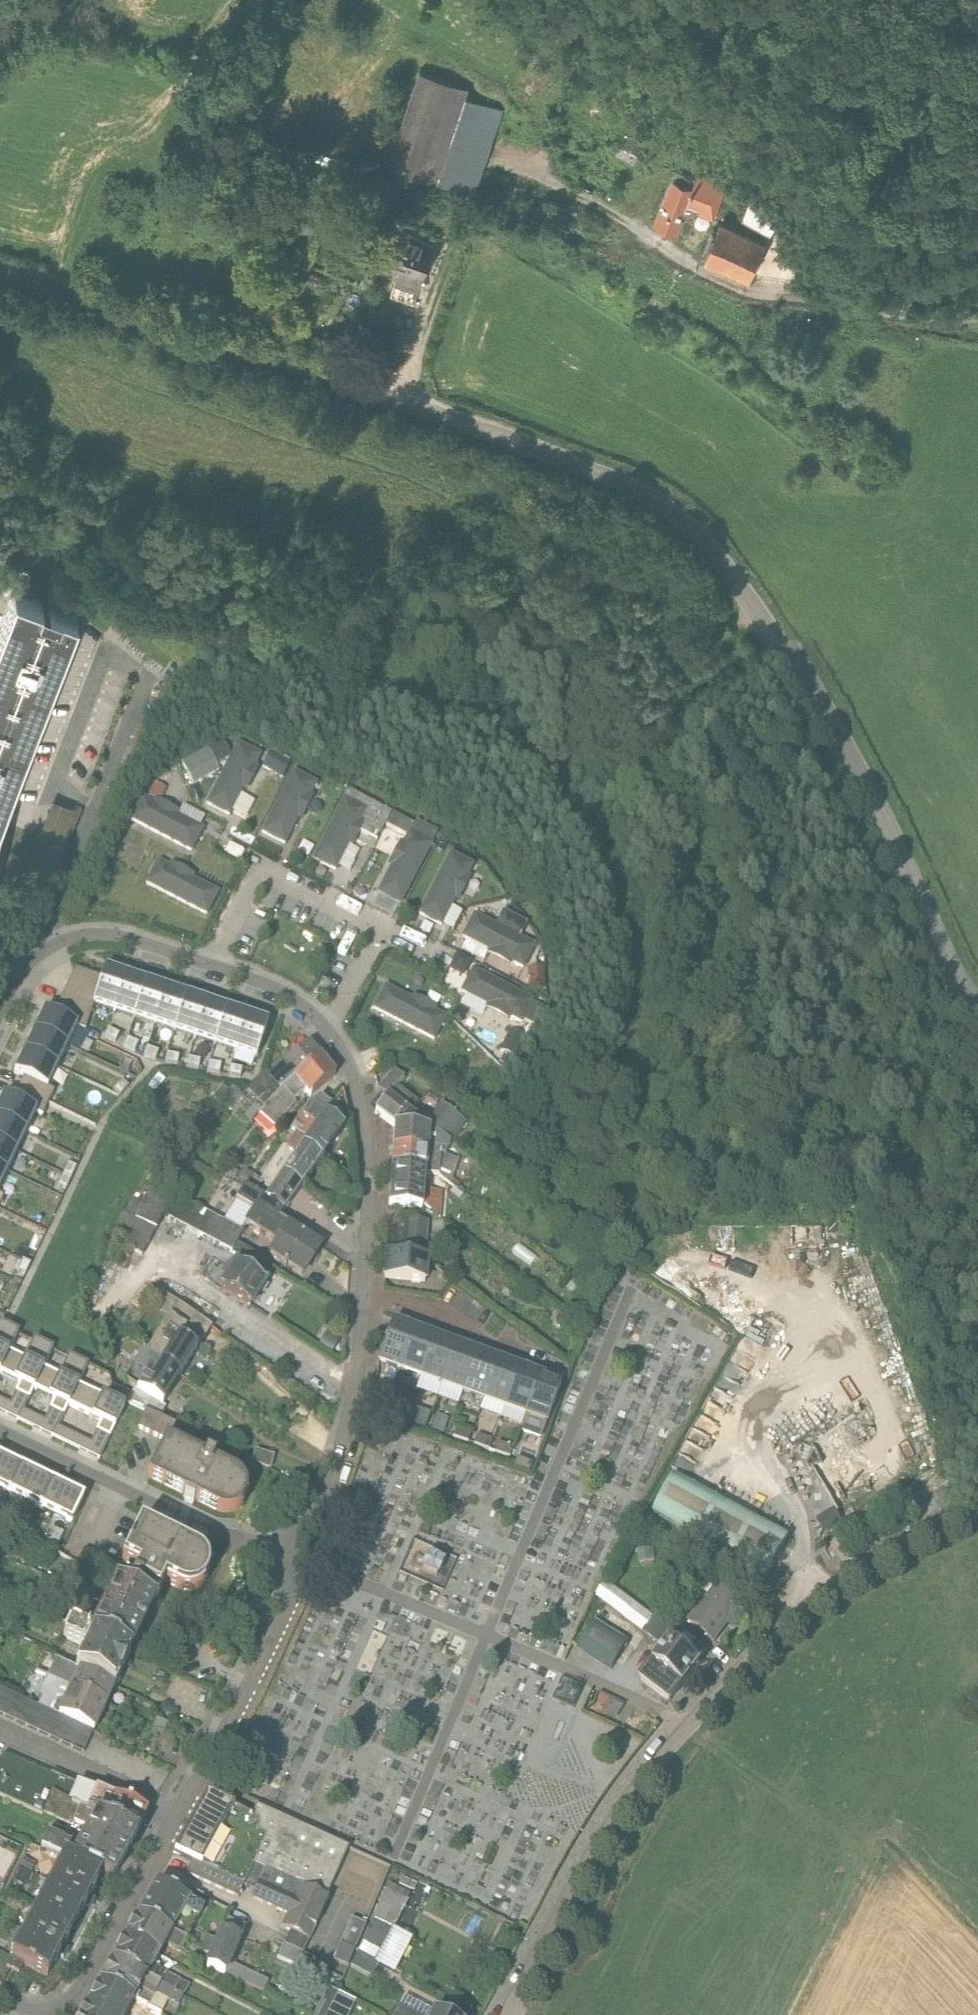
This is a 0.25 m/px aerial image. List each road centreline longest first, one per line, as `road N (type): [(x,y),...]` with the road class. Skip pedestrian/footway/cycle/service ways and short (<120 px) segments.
road 1 (unclassified): [(977,1008),(873,800),(758,602),(676,508),(606,469),(406,395),(0,265)]
road 2 (residential): [(977,1512),(819,1594),(688,1723),(593,1855),(512,2014)]
road 3 (residential): [(67,2014),(292,1593),(283,1557)]
road 4 (track): [(524,141),(745,265),(977,295)]
road 5 (residential): [(329,1032),(384,928),(260,865),(207,964)]
road 6 (residential): [(283,1557),(0,1429)]
road 7 (residential): [(283,1557),(296,1536),(316,1526),(333,1479),(354,1387),(361,1291)]
road 8 (residential): [(361,1291),(367,1143),(352,1076),(329,1032)]
road 9 (residential): [(207,964),(119,935),(69,939),(28,963),(0,1009)]
road 10 (residential): [(361,1291),(553,1365)]
road 11 (residential): [(329,1032),(268,987),(207,964)]

